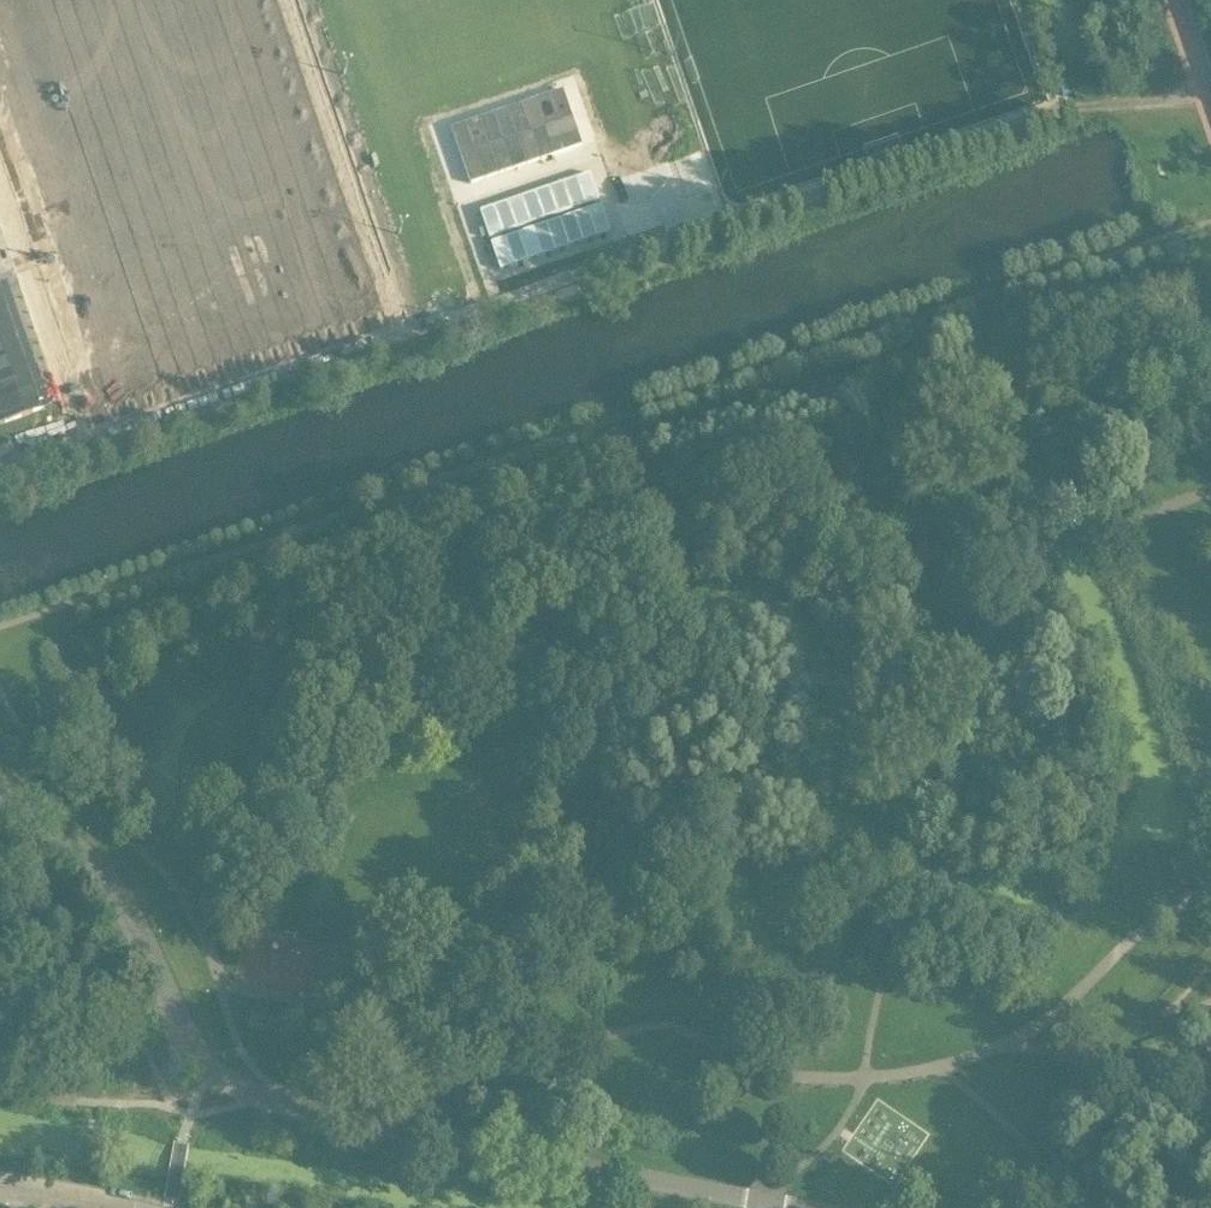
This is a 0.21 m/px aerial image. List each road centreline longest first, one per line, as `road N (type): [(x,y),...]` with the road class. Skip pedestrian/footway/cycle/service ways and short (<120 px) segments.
road 1 (unclassified): [(782,1207),(384,1134),(212,1080),(169,1012),(116,895),(0,787)]

